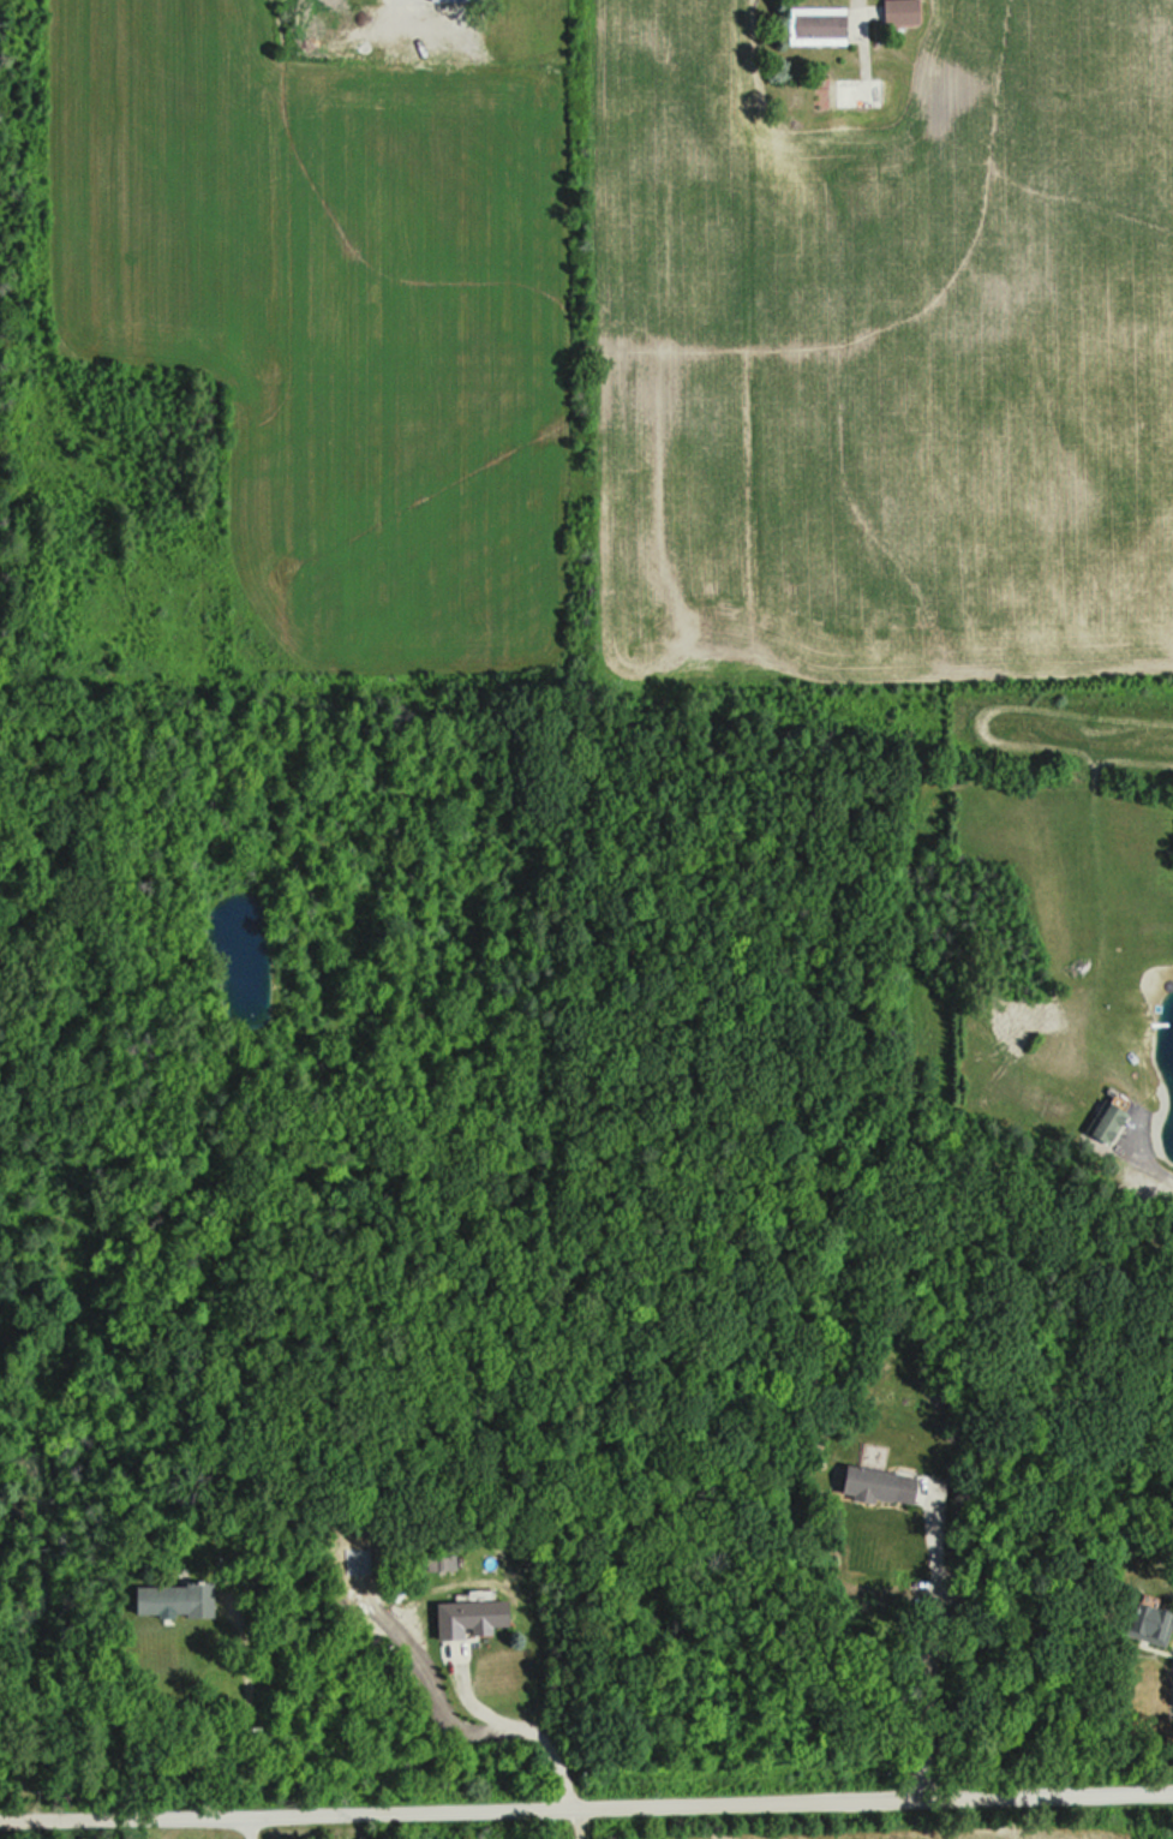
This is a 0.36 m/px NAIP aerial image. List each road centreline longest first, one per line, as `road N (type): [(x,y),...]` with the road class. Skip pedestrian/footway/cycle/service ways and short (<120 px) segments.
road 1 (residential): [(0,1823),(1172,1791)]

